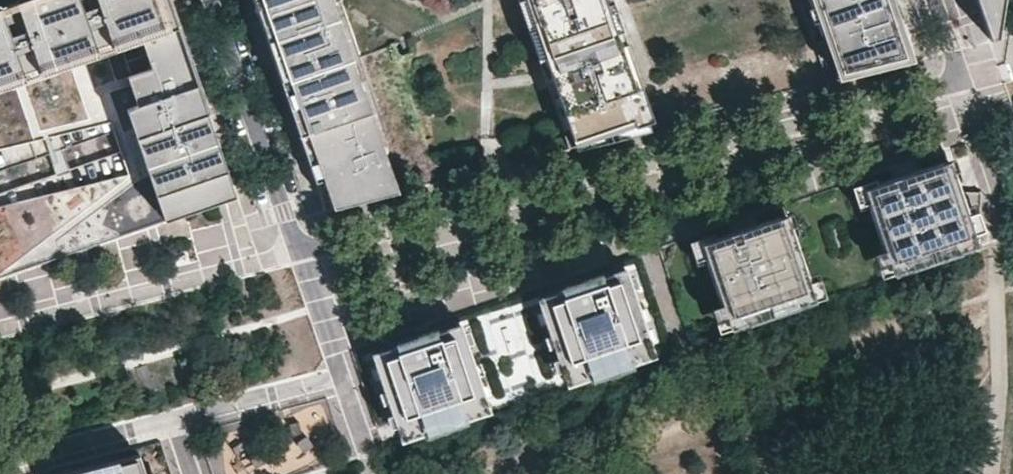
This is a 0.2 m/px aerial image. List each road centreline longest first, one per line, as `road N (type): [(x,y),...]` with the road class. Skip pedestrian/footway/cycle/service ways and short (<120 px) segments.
road 1 (residential): [(299,252),(959,80)]
road 2 (track): [(998,315),(568,459),(512,459)]
road 3 (residential): [(340,371),(0,461)]
road 4 (residential): [(211,0),(299,252)]
road 5 (residential): [(299,252),(340,371)]

